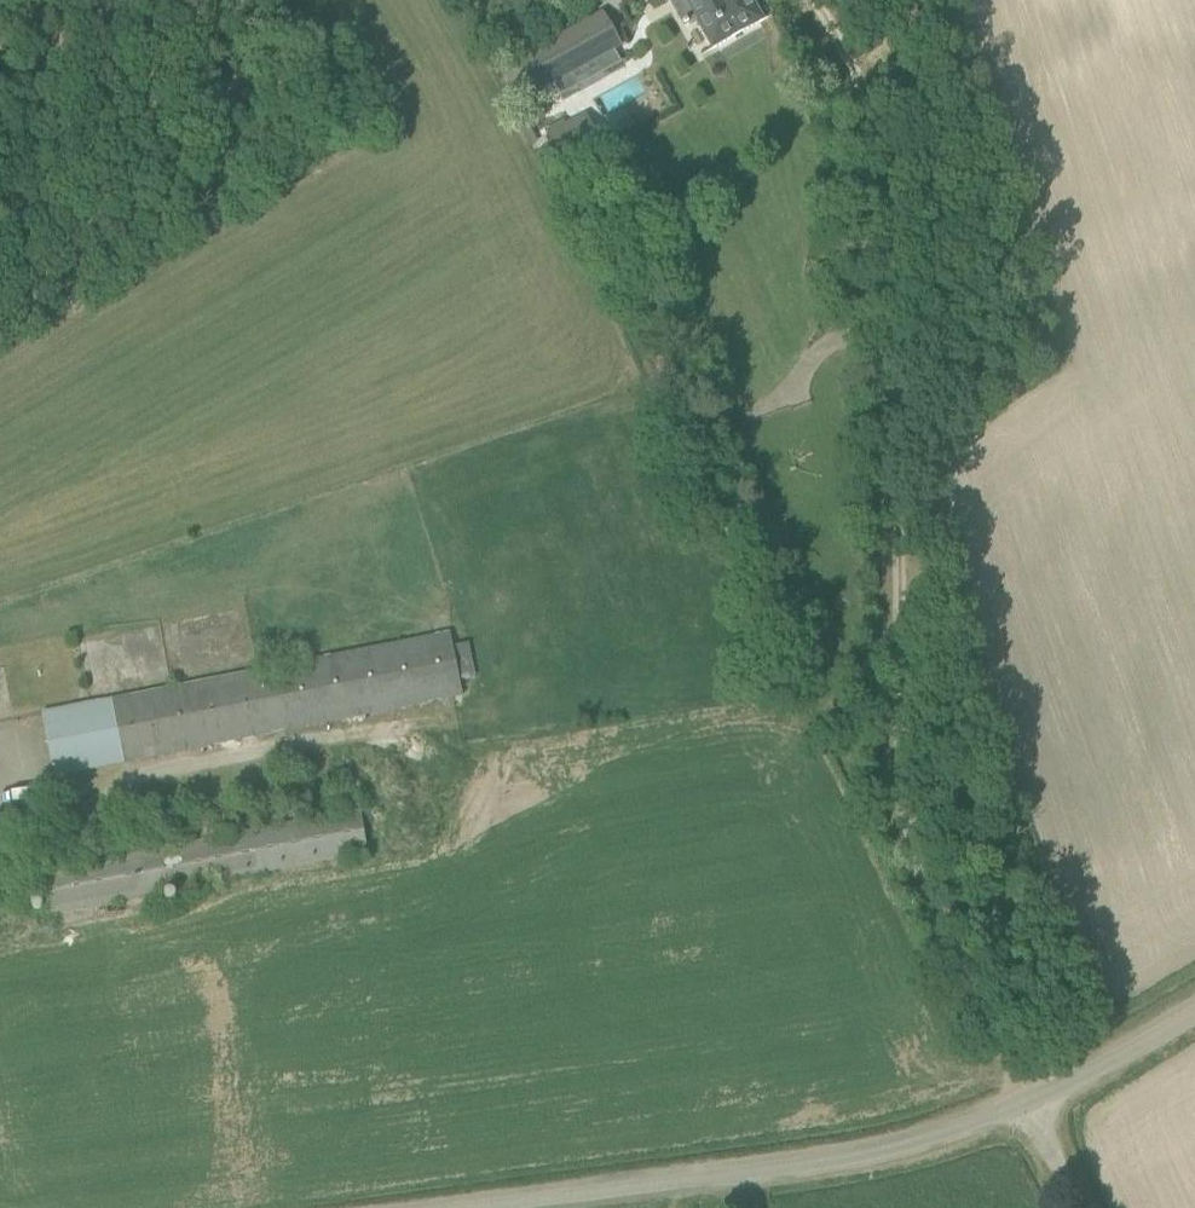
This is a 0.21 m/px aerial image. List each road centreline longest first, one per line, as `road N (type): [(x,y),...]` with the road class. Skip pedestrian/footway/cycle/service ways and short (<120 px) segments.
road 1 (track): [(1028,1116),(898,851),(888,188),(881,143),(817,0)]
road 2 (unclassified): [(534,1207),(869,1162),(953,1144),(1028,1116)]
road 3 (unclassified): [(1028,1116),(1194,1016)]

